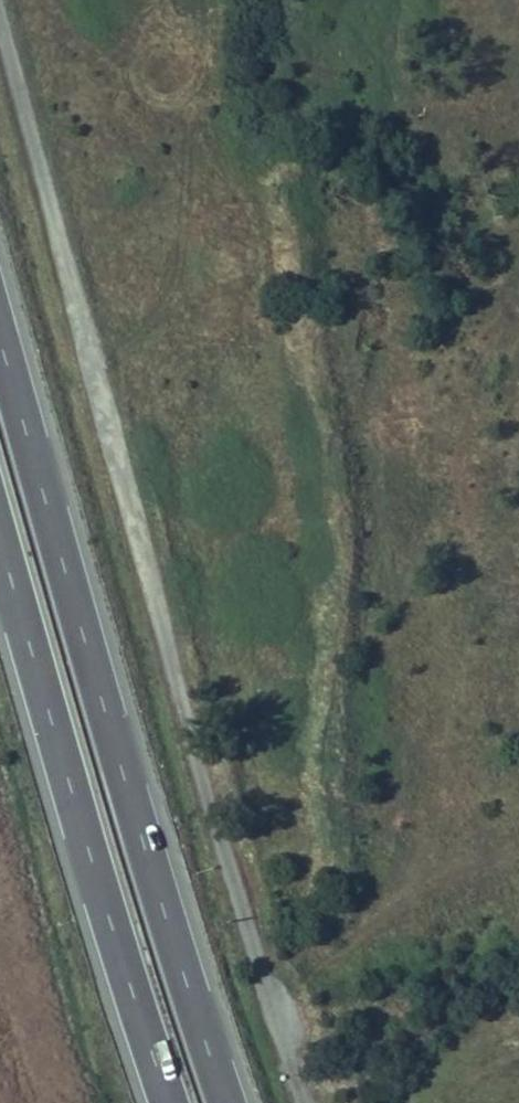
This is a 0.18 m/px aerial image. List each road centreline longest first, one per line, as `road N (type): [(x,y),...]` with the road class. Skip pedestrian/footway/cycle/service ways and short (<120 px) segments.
road 1 (unclassified): [(311,1102),(0,17)]
road 2 (trunk): [(230,1102),(0,331)]
road 3 (trunk): [(0,526),(168,1102)]

